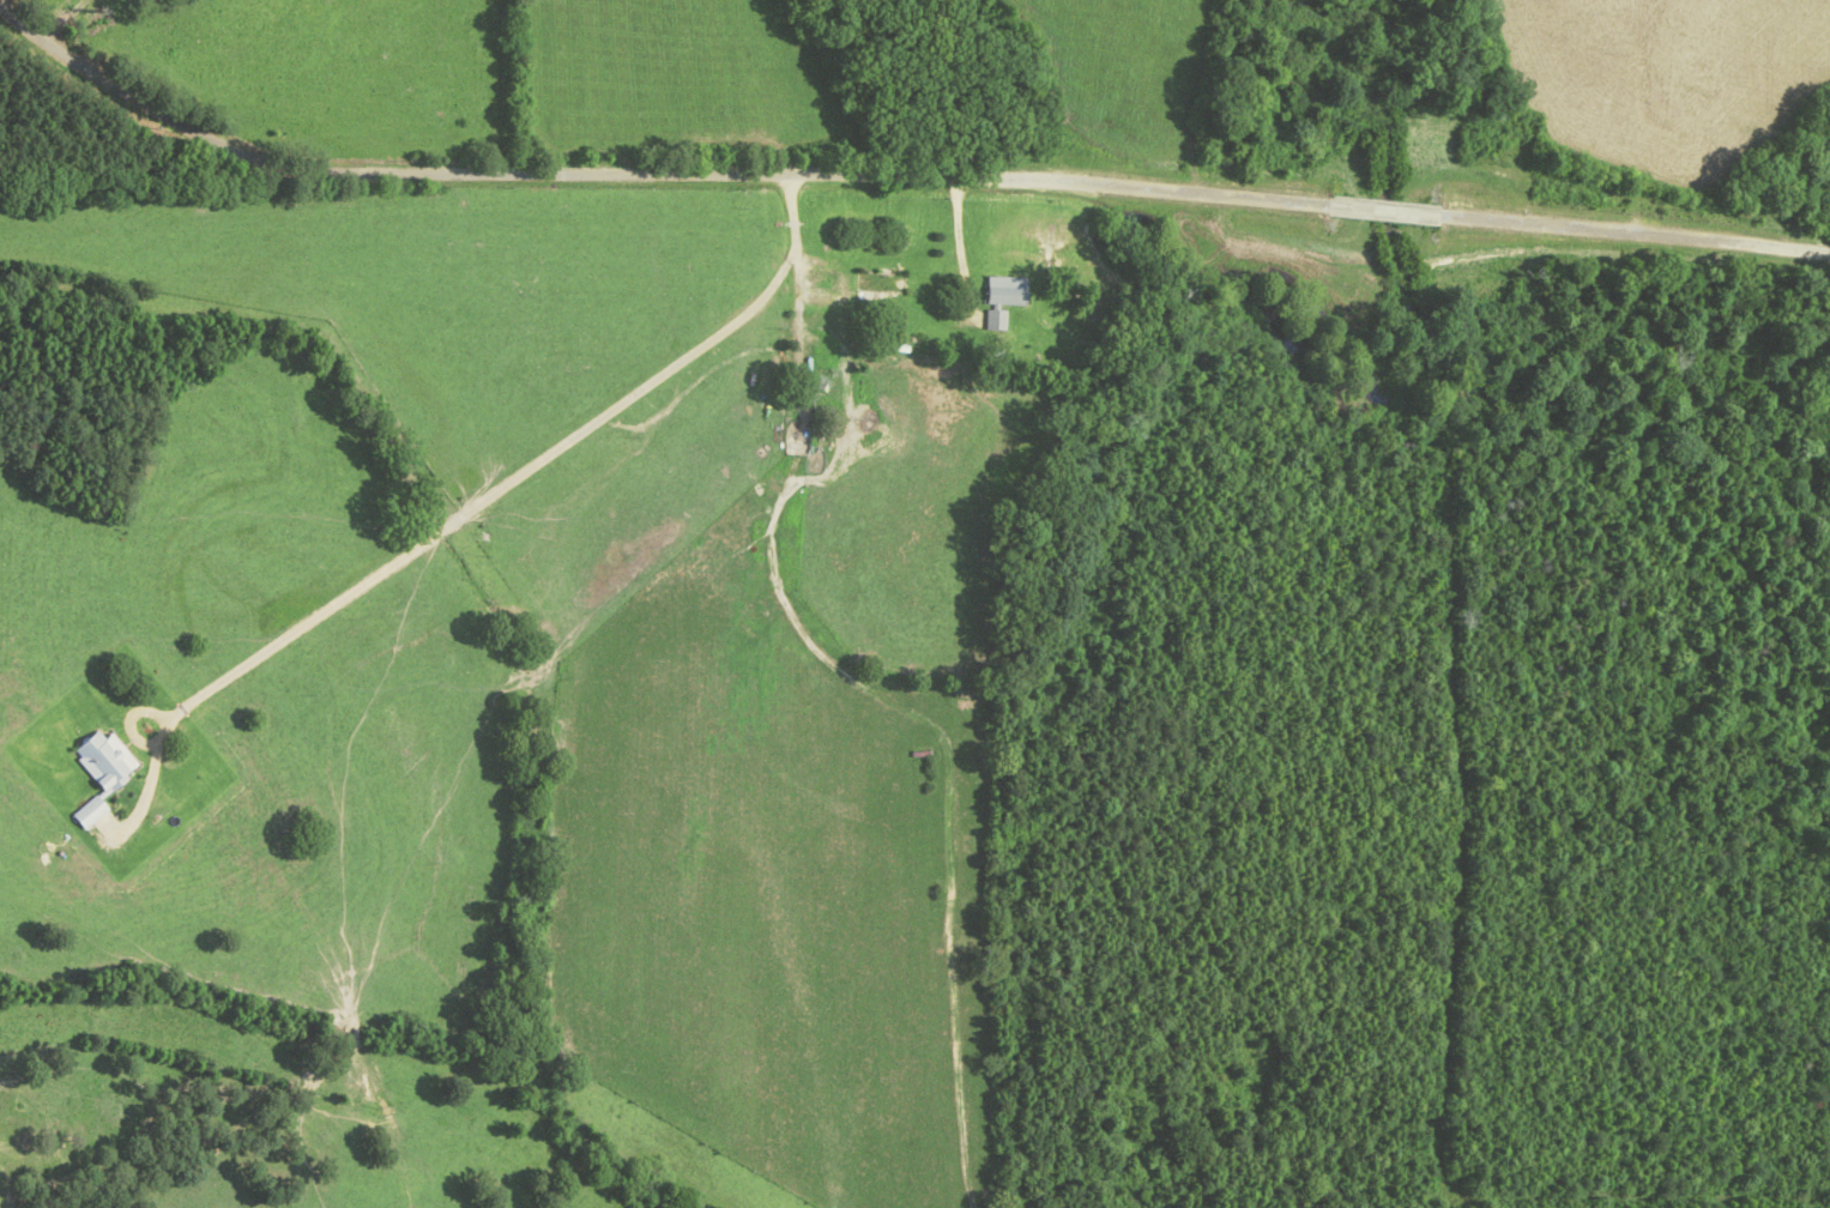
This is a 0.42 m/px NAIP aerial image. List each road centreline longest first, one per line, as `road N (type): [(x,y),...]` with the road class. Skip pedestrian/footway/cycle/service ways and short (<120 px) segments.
road 1 (residential): [(1829,245),(1759,244),(1442,179),(313,143),(163,119),(0,9)]

